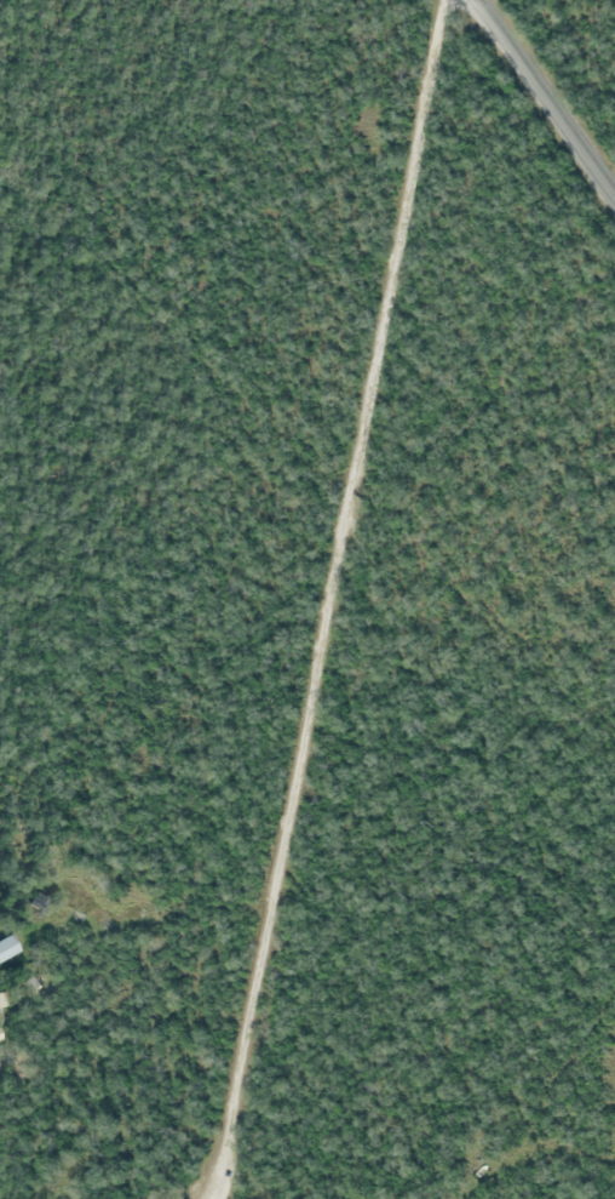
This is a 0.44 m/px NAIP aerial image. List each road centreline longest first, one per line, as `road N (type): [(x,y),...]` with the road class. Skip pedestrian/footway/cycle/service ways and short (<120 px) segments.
road 1 (tertiary): [(614,197),(476,0)]

